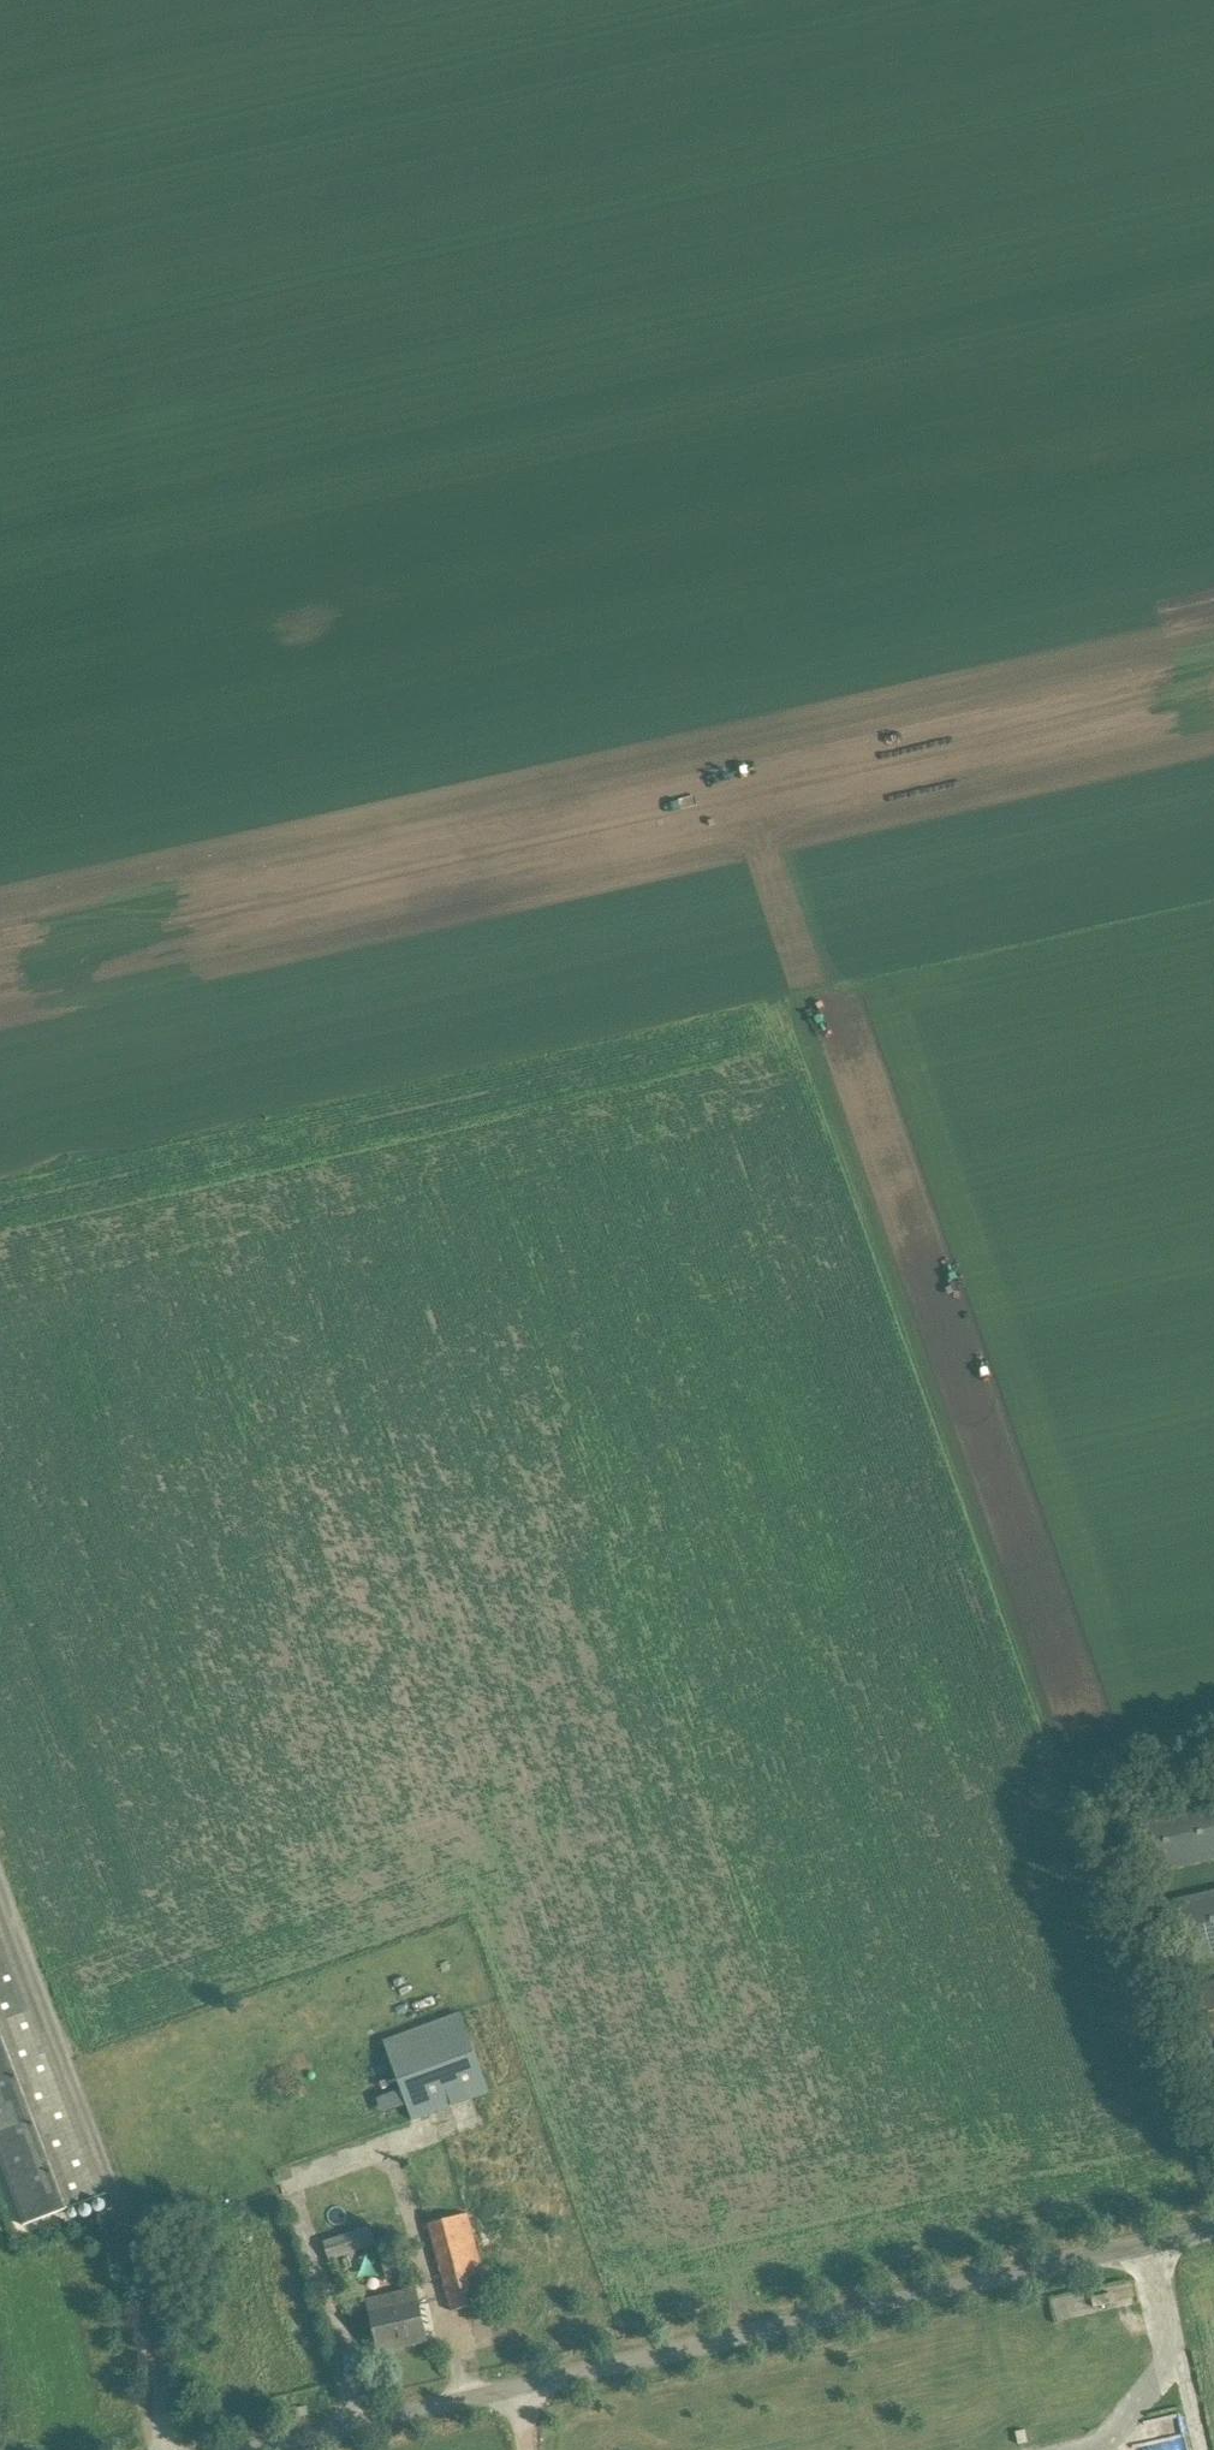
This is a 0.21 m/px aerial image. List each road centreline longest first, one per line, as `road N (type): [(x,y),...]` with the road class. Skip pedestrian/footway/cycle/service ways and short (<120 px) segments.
road 1 (unclassified): [(260,2449),(1213,2235)]

